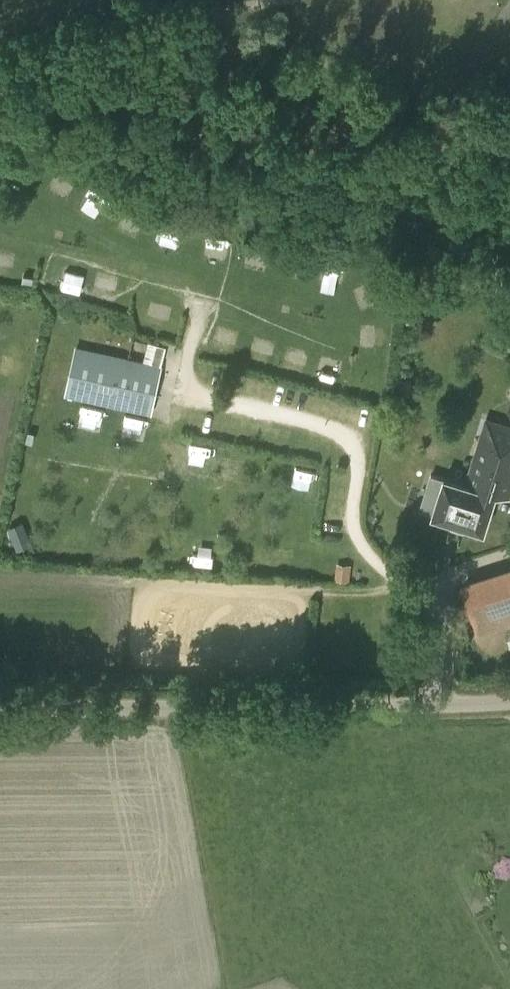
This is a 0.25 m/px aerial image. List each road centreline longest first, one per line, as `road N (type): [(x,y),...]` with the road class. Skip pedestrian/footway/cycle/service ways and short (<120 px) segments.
road 1 (track): [(430,704),(447,641),(448,599),(364,555),(350,439),(195,392),(185,370),(196,324)]
road 2 (unclassified): [(0,710),(509,701)]
road 3 (unclassified): [(0,73),(252,5)]

